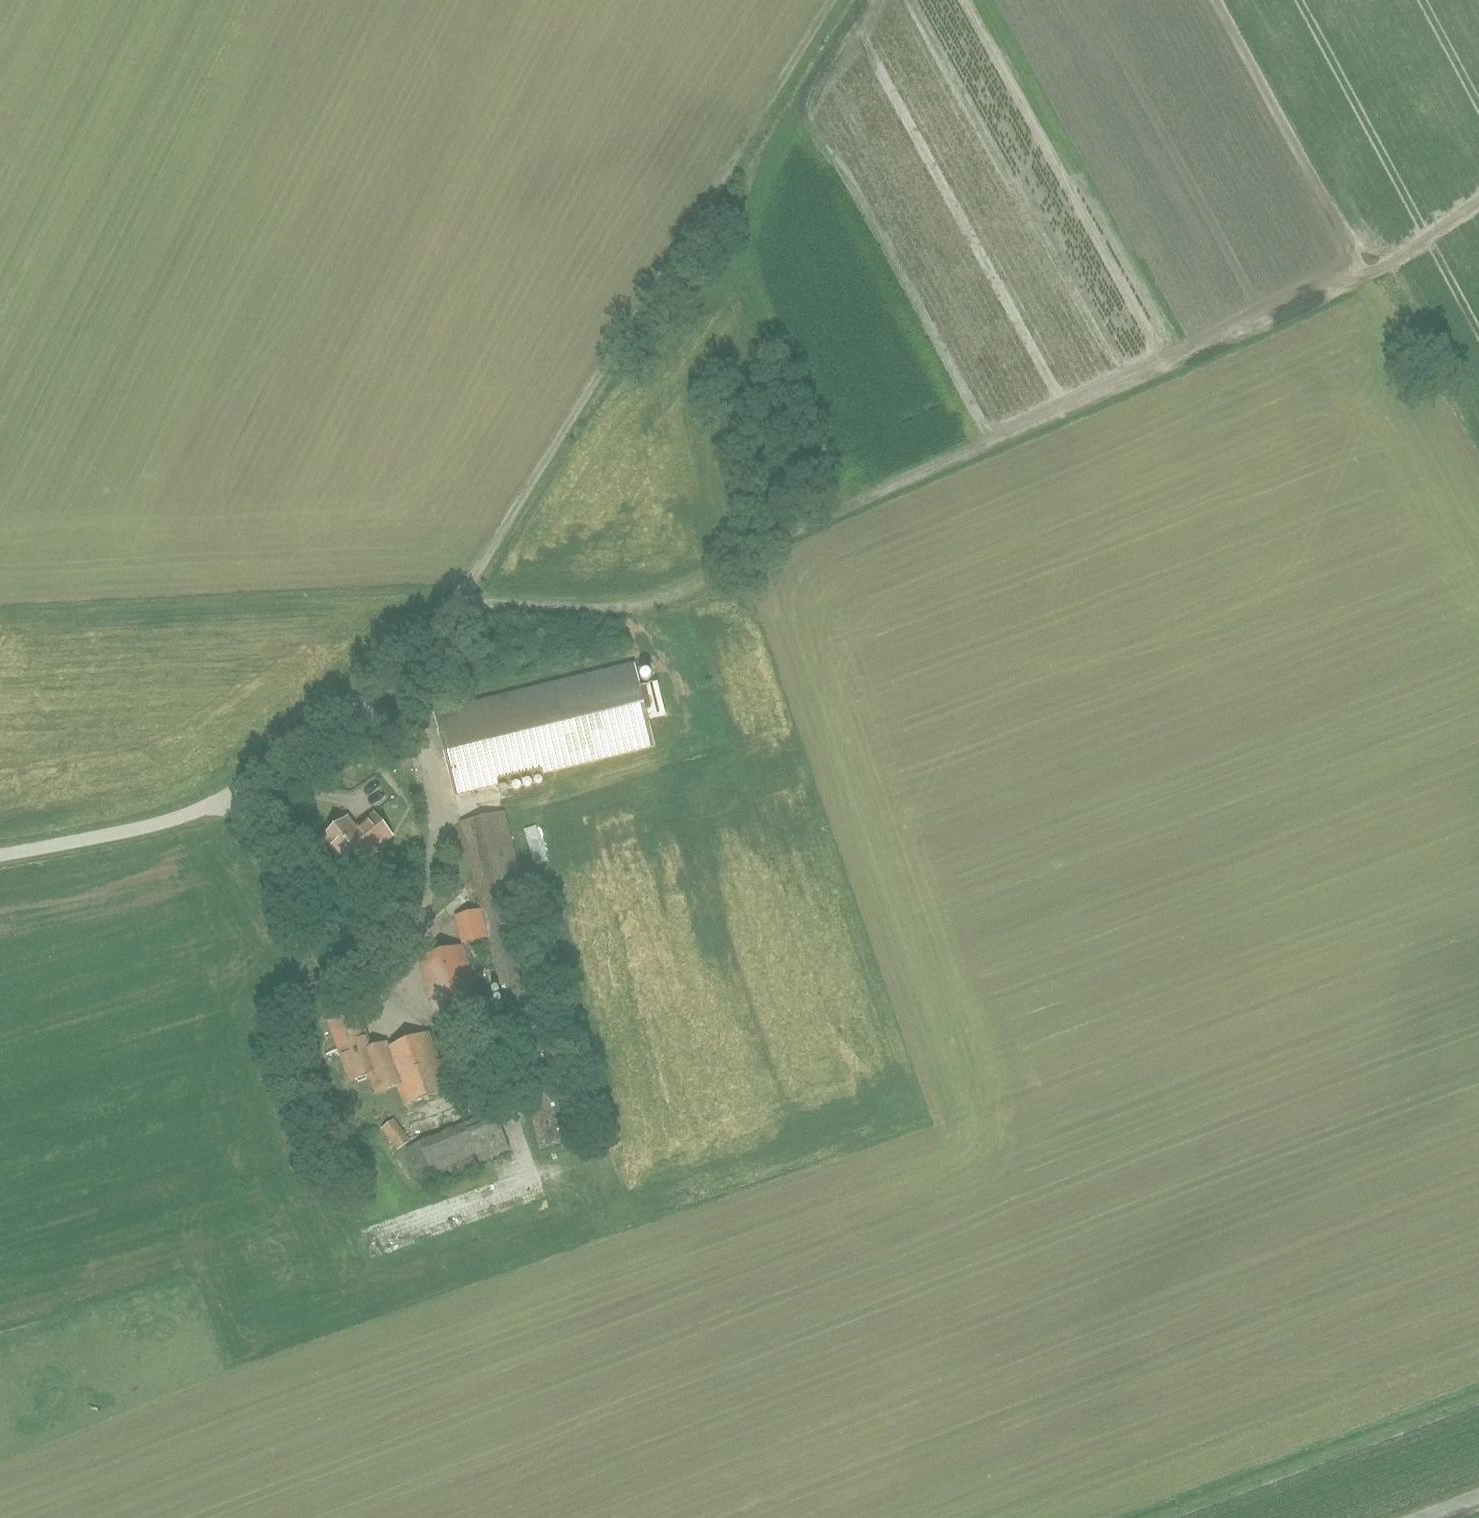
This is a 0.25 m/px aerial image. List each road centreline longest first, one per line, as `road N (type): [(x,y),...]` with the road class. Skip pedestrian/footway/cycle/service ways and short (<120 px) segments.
road 1 (track): [(1478,199),(1346,291),(784,530),(695,592),(614,611),(454,600)]
road 2 (track): [(831,0),(454,600)]
road 3 (unclassified): [(454,600),(233,801),(88,844),(0,860)]

